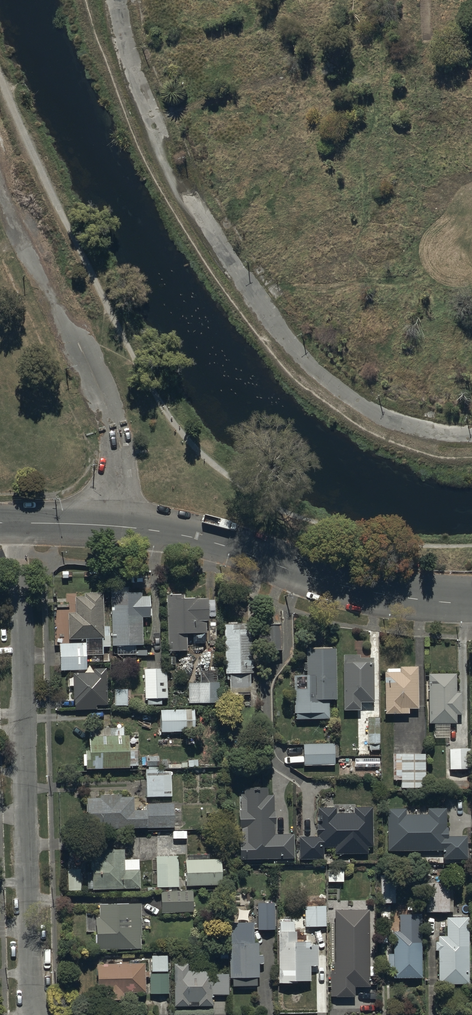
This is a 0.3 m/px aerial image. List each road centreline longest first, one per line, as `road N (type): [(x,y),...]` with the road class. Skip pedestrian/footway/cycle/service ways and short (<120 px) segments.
road 1 (track): [(115,0),(141,93),(167,150),(287,339),(319,373),(378,414),(411,426),(471,431)]
road 2 (residential): [(18,523),(33,1014)]
road 3 (residential): [(118,527),(216,543),(354,588),(471,604)]
road 4 (track): [(0,186),(117,426)]

